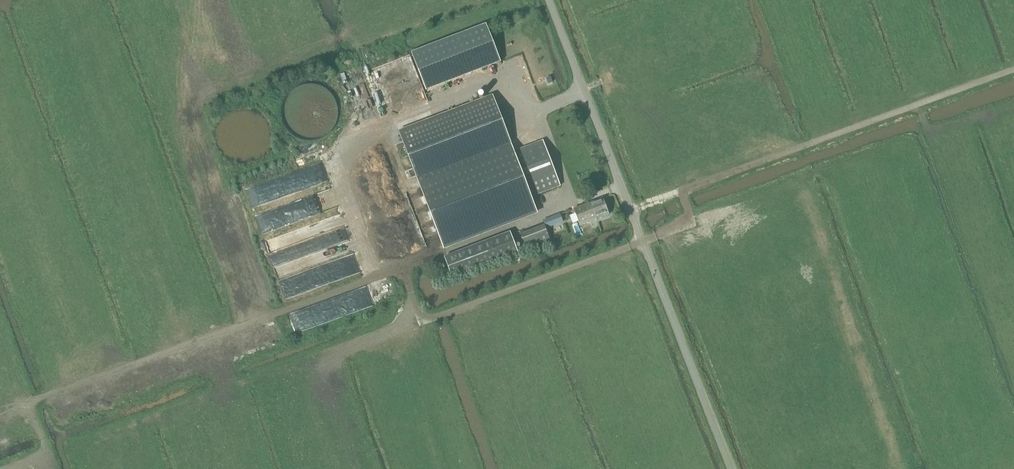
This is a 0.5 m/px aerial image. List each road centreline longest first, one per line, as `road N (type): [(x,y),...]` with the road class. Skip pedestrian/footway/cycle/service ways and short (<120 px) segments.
road 1 (track): [(53,463),(31,402),(403,269),(424,321),(647,248)]
road 2 (unclassified): [(733,468),(550,0)]
road 3 (track): [(1013,68),(633,209)]

